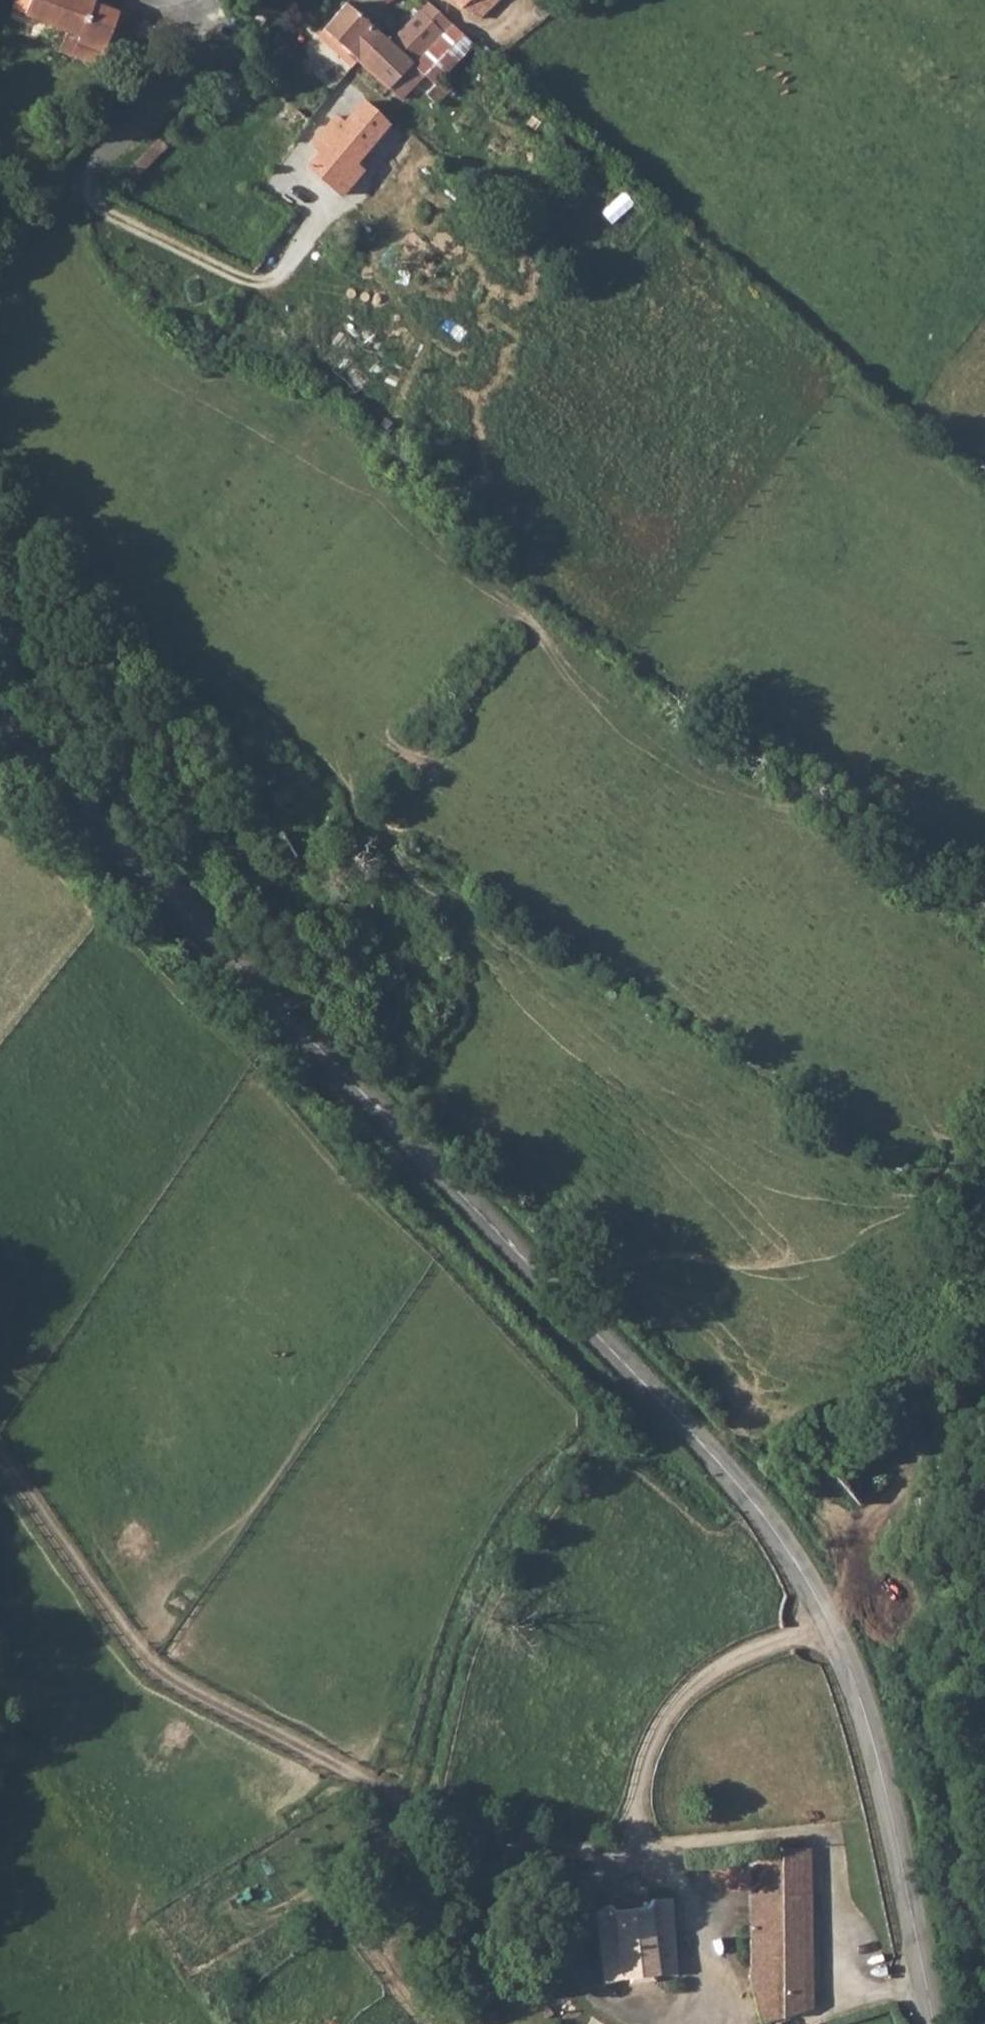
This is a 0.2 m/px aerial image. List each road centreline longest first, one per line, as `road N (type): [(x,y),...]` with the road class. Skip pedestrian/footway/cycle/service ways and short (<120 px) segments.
road 1 (tertiary): [(0,719),(671,1414),(789,1551),(854,1691),(931,2023)]
road 2 (track): [(631,1863),(428,1824),(171,1684),(0,1480)]
road 3 (track): [(631,1863),(677,1880),(724,1949),(736,2023)]

